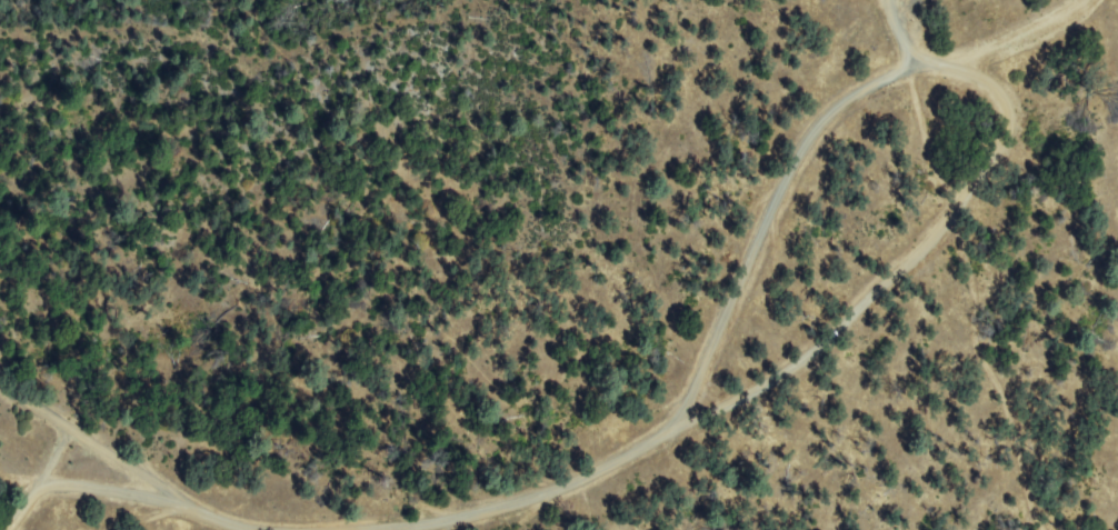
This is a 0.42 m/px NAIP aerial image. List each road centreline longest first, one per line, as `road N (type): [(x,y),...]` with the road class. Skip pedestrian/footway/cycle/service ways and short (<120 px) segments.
road 1 (track): [(924,61),(846,98),(799,158),(687,407),(668,429),(576,481),(373,529)]
road 2 (track): [(871,17),(808,63),(698,106),(652,157),(640,230),(700,372)]
road 3 (track): [(263,529),(188,503),(0,376)]
road 4 (track): [(188,503),(41,482)]
road 5 (track): [(2,529),(41,482),(66,419)]

